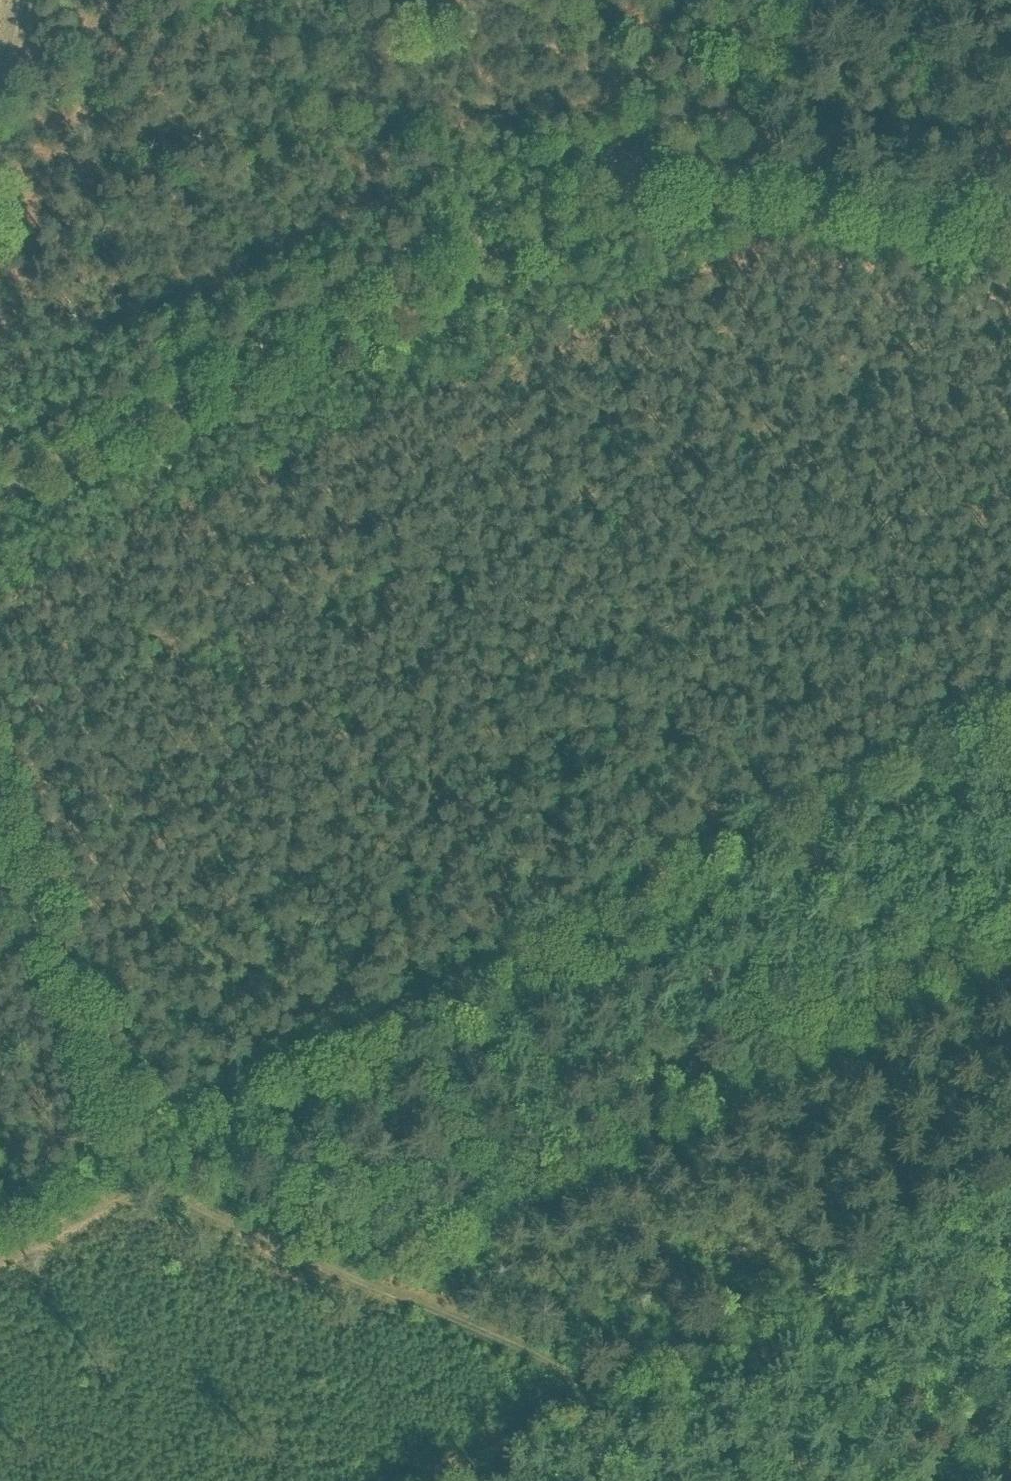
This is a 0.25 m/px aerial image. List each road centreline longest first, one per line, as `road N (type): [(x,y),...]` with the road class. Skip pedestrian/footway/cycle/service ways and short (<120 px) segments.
road 1 (track): [(836,1480),(152,1154),(0,782)]
road 2 (track): [(0,1234),(1010,719)]
road 3 (track): [(0,493),(646,188),(673,170),(818,0)]

